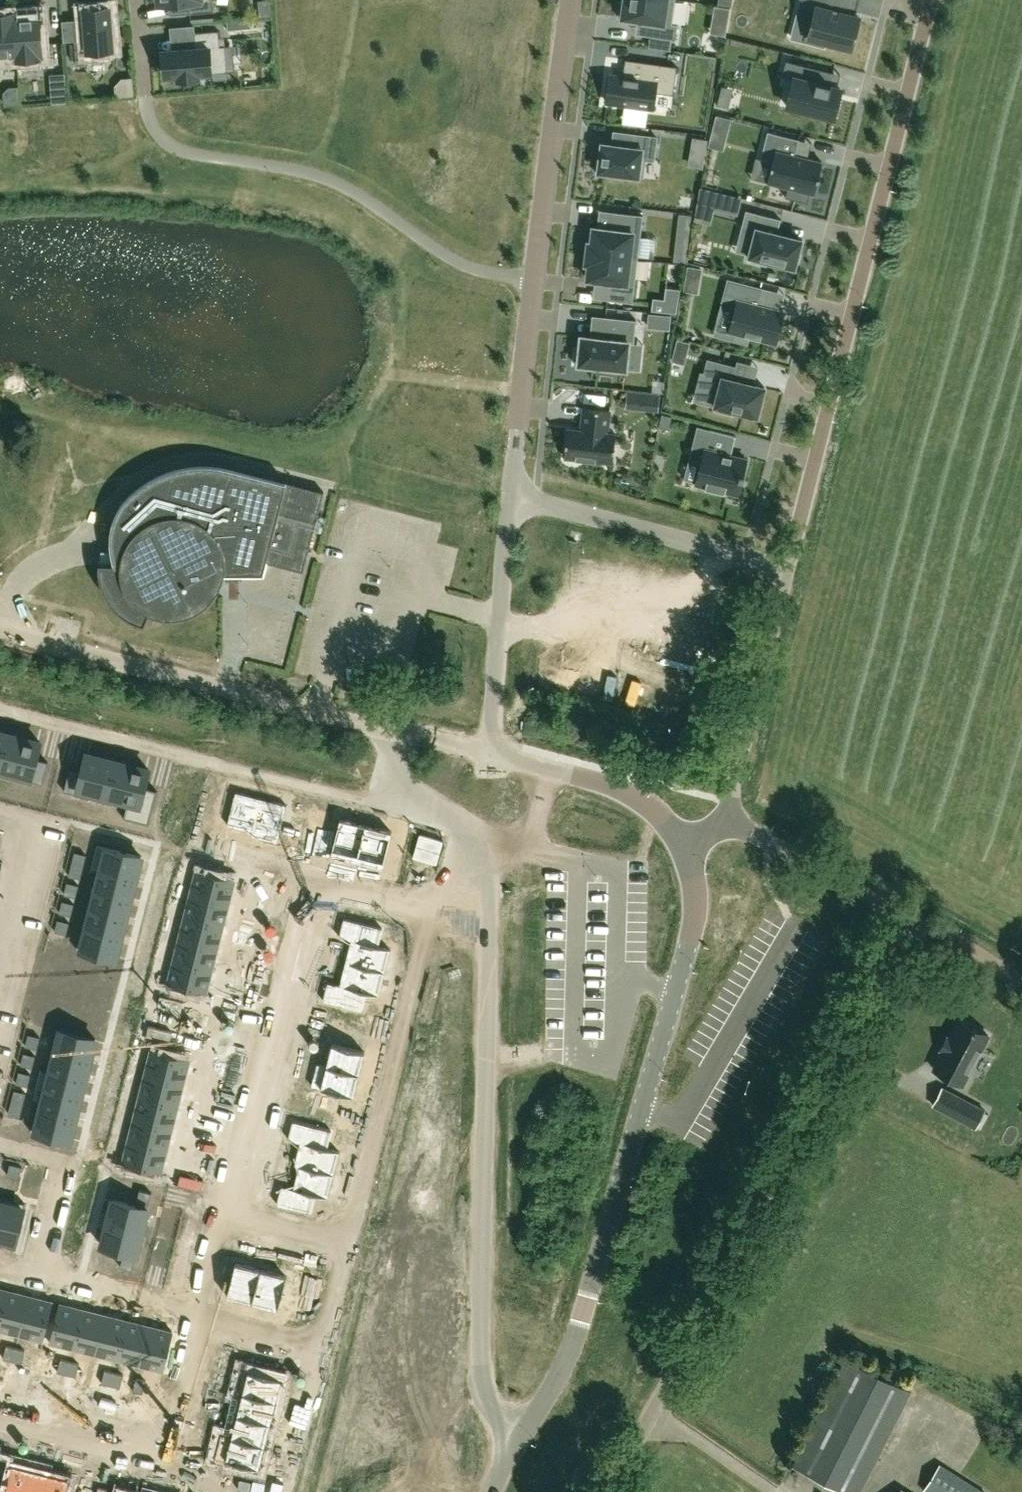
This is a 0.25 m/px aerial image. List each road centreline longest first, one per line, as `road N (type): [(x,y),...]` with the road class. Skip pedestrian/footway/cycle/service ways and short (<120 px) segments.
road 1 (residential): [(473,829),(465,878),(427,919),(318,1348),(198,1316)]
road 2 (unclassified): [(610,1491),(907,915)]
road 3 (residential): [(473,829),(490,875),(485,1408),(524,1435)]
road 4 (residential): [(524,1435),(572,1347),(690,938),(697,893),(682,841)]
road 5 (residential): [(788,567),(930,0)]
road 6 (residential): [(574,0),(525,335),(512,495)]
road 7 (residential): [(401,732),(0,633)]
road 8 (residential): [(0,714),(380,806)]
road 9 (residential): [(198,1316),(166,1442),(0,1400)]
road 10 (residential): [(788,567),(512,495)]
road 11 (residential): [(512,495),(491,755)]
road 12 (residential): [(725,818),(788,567)]
road 13 (residential): [(682,841),(638,802),(491,755)]
road 14 (residential): [(907,915),(725,818)]
road 15 (residential): [(0,815),(35,824),(0,971)]
road 16 (residential): [(0,1143),(65,1164),(39,1272)]
road 17 (residential): [(198,1316),(39,1272)]
road 18 (residential): [(1021,980),(907,915)]

